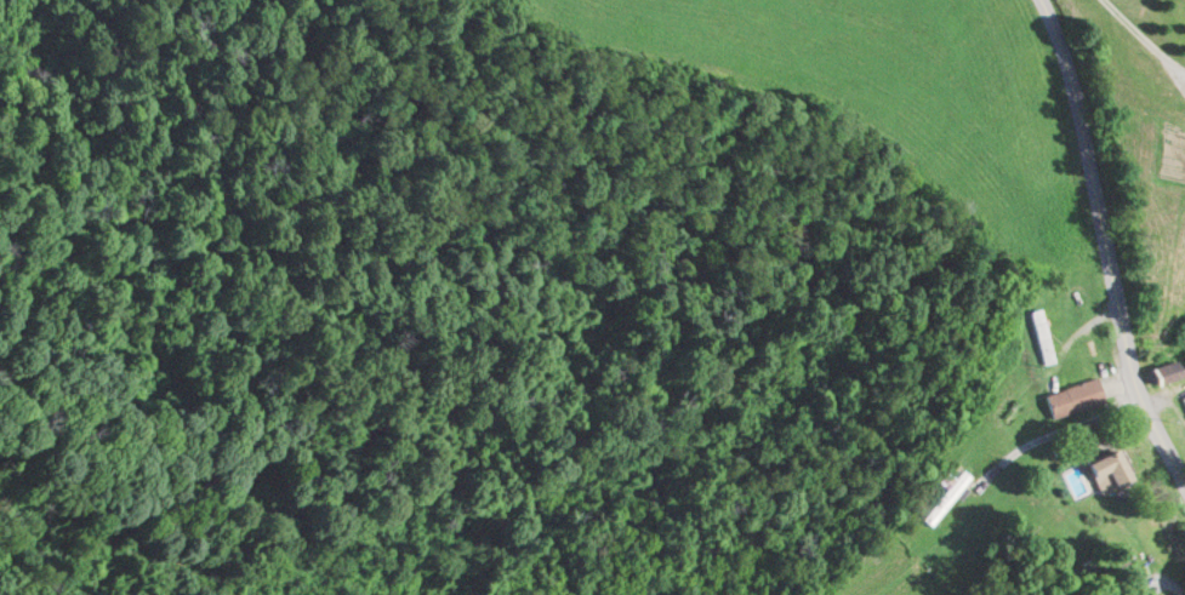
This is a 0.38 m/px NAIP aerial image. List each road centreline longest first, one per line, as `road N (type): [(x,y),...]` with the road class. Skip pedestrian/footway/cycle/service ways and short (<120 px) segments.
road 1 (tertiary): [(1042,0),(1083,124),(1120,324),(1140,389),(1184,478)]

